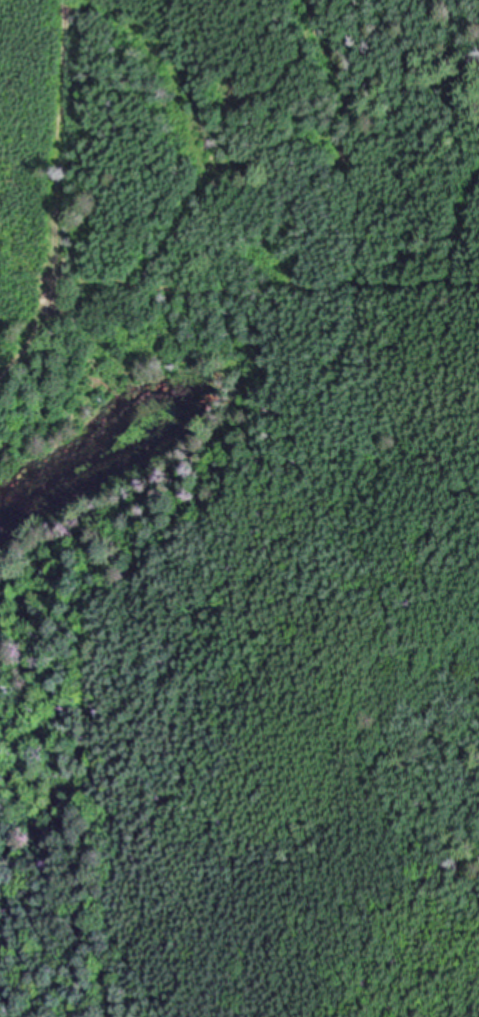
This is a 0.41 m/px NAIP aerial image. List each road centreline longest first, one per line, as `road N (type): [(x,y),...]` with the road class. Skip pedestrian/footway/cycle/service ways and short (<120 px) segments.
road 1 (track): [(98,0),(153,46),(213,187),(168,266),(48,410),(0,429)]

